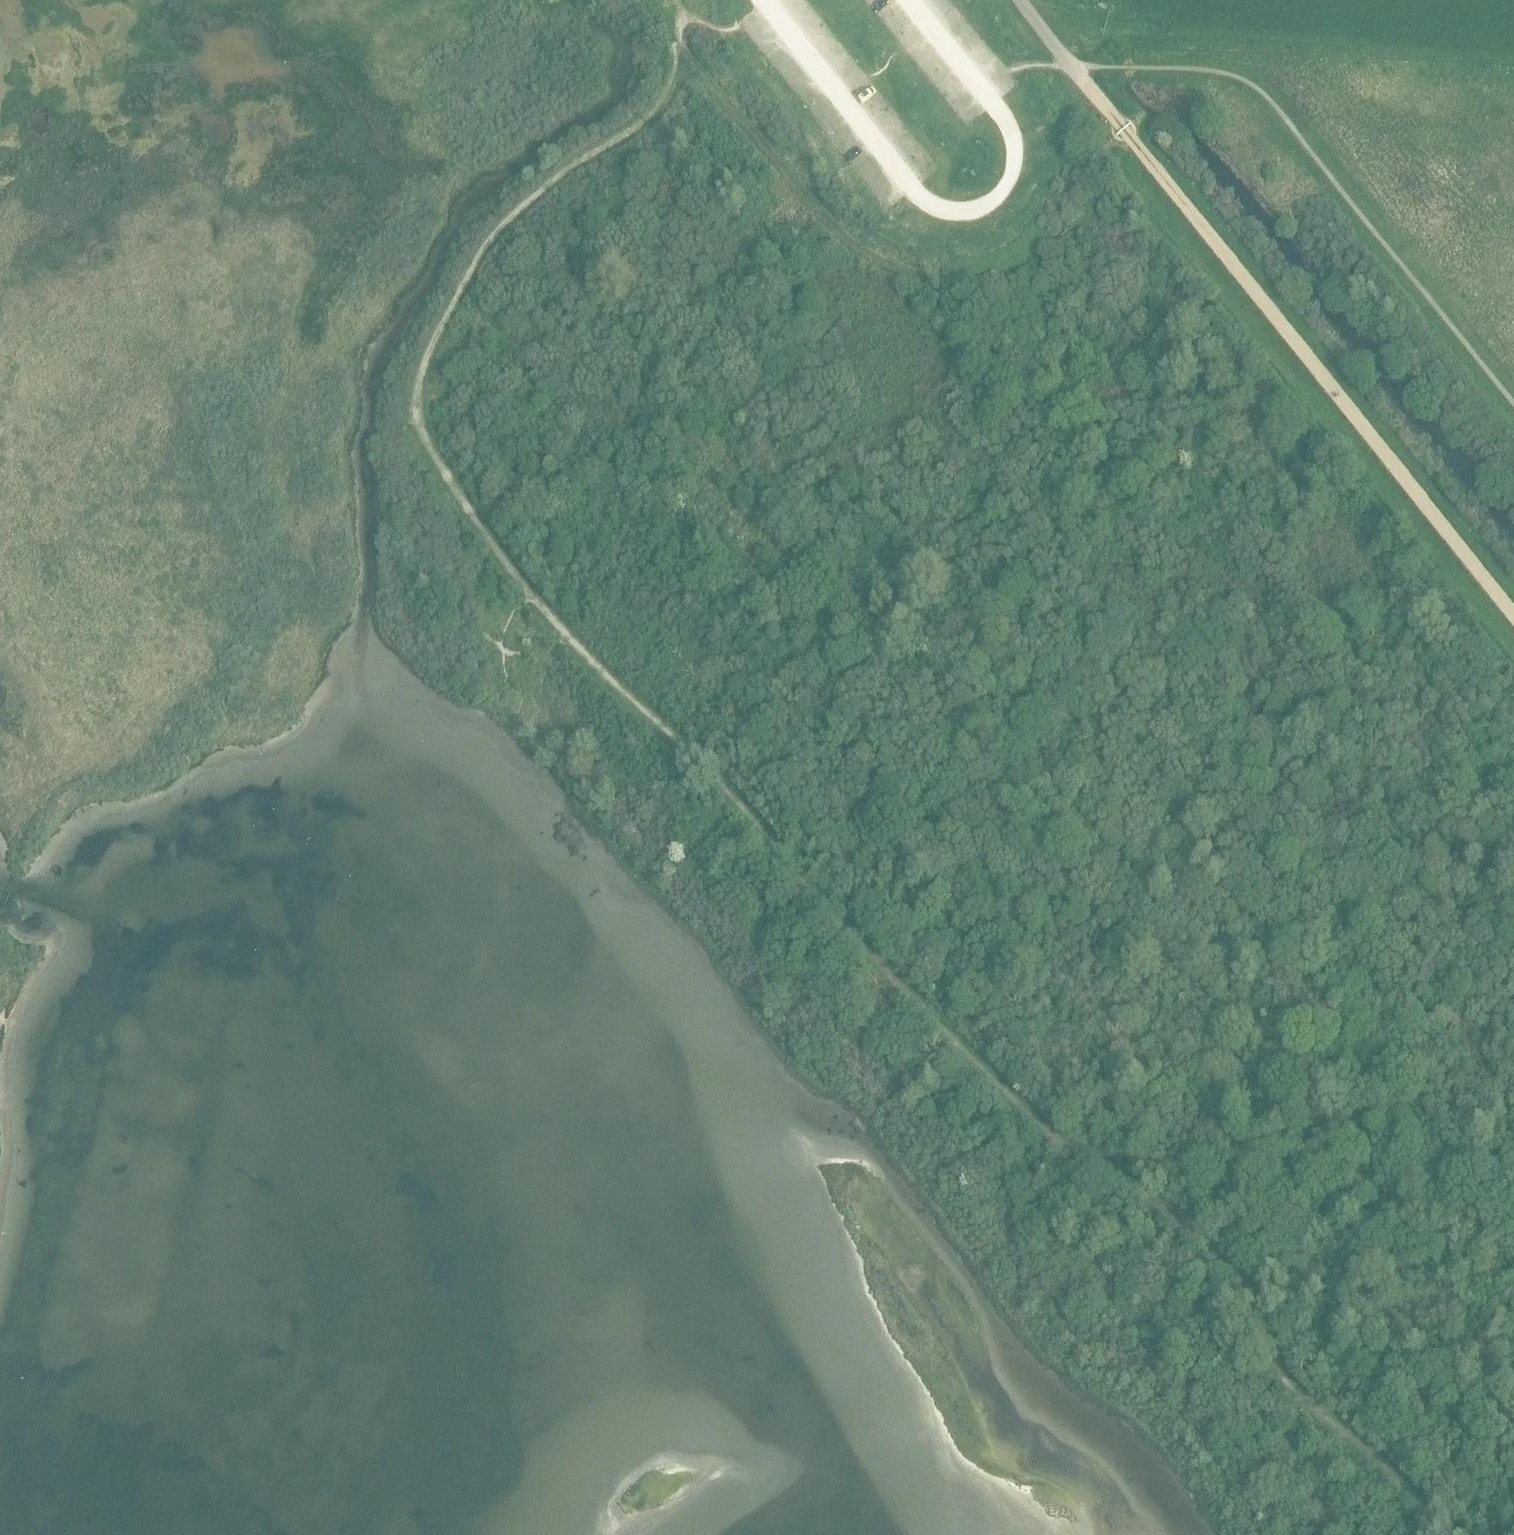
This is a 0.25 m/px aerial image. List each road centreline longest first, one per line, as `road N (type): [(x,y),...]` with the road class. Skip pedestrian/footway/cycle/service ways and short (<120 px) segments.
road 1 (track): [(1454,1534),(1275,1367),(1247,1288),(1178,1204),(1042,1119),(539,599),(475,520),(416,416),(416,381),(487,243),(654,109),(673,79),(677,42)]
road 2 (track): [(982,90),(1009,125),(1014,167),(990,201),(964,210),(937,207),(915,192),(765,4)]
road 3 (unclassified): [(1122,130),(1022,0)]

